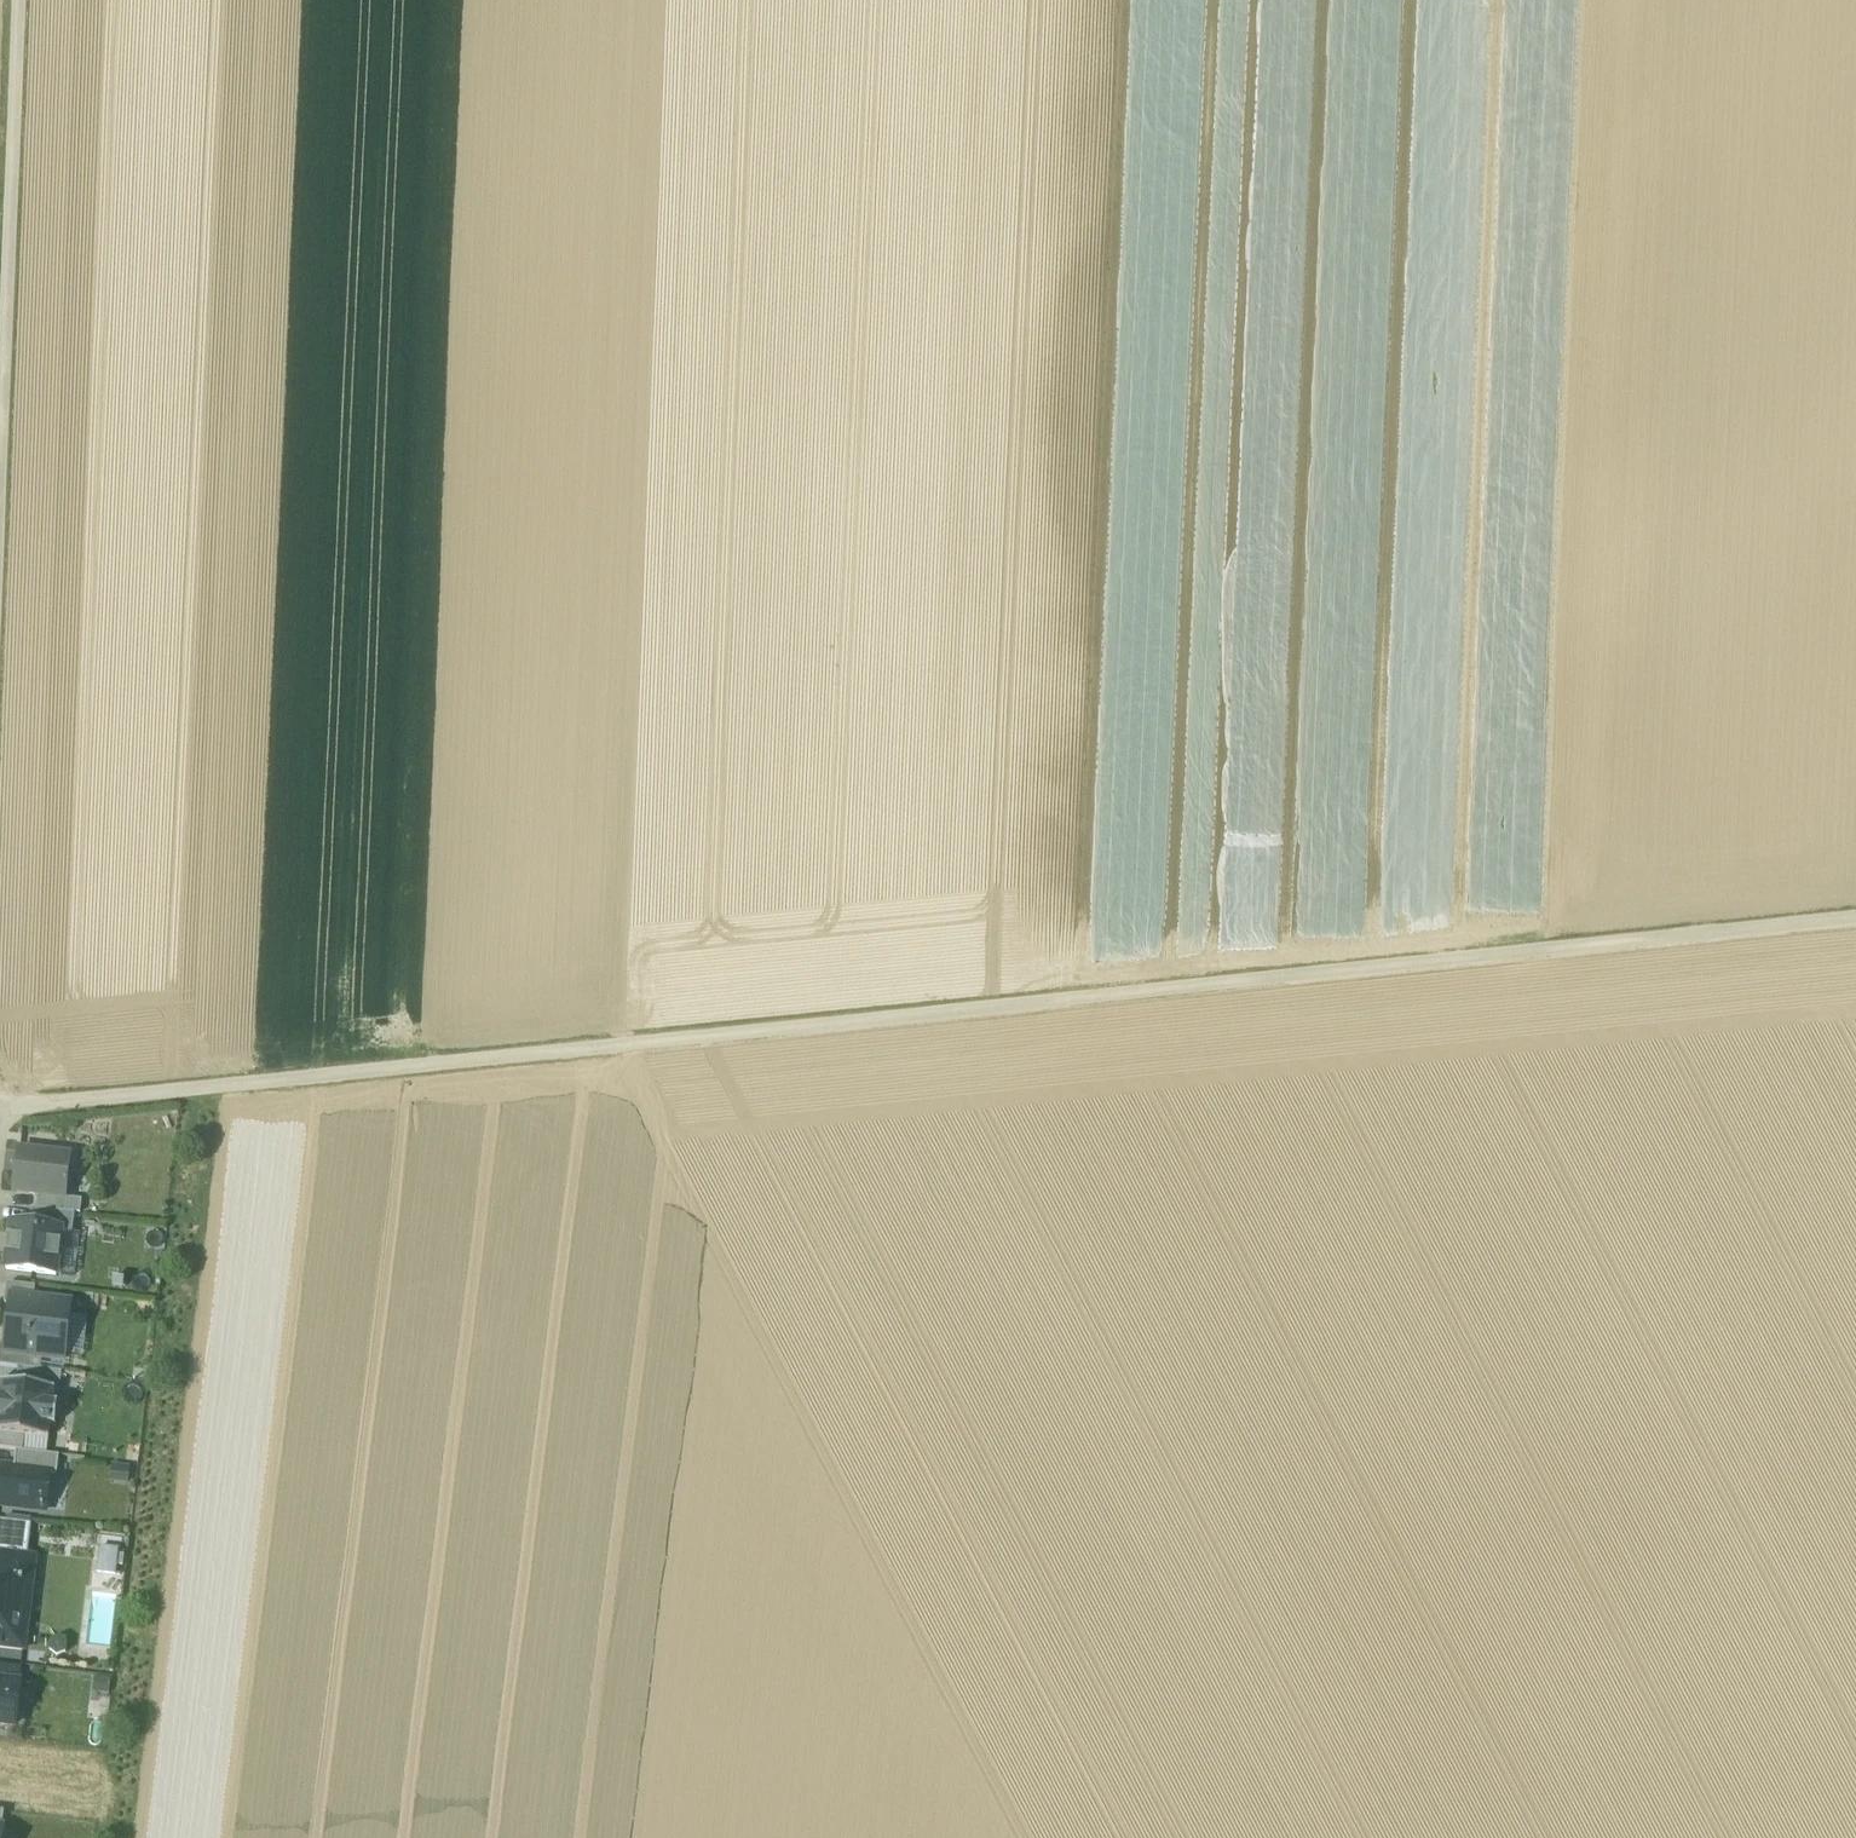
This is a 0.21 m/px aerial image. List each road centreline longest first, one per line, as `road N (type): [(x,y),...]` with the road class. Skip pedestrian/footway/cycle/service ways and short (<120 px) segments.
road 1 (track): [(0,507),(20,0)]

